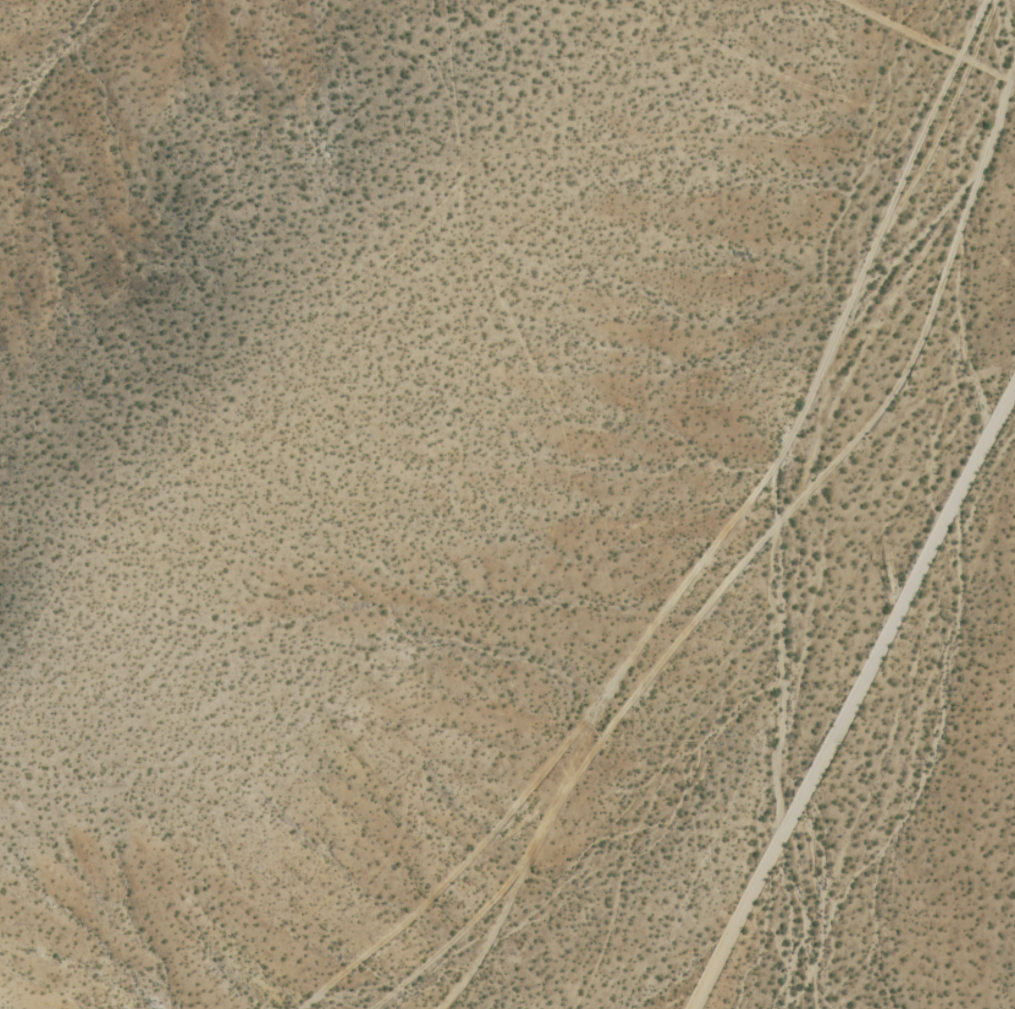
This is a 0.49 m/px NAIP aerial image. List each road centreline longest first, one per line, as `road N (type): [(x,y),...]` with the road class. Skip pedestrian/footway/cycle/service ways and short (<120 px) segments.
road 1 (residential): [(690,1008),(1014,380)]

